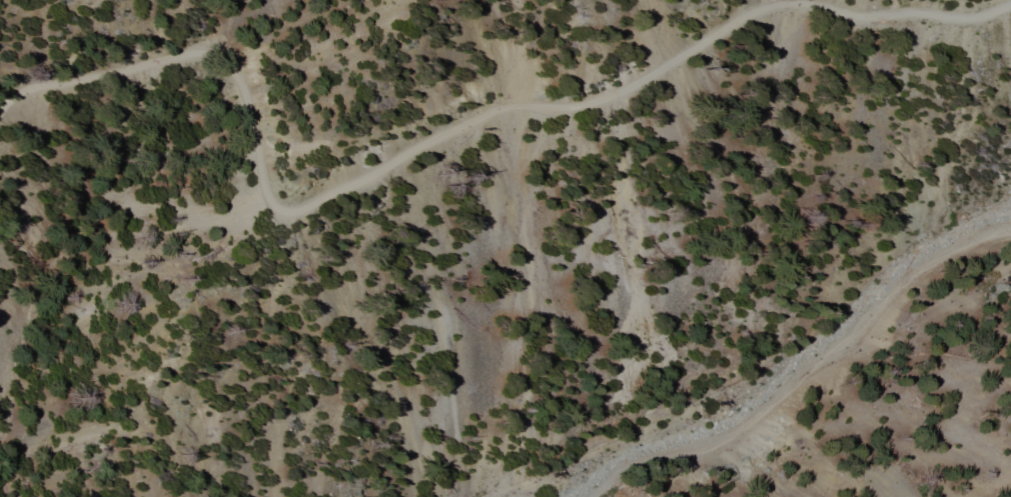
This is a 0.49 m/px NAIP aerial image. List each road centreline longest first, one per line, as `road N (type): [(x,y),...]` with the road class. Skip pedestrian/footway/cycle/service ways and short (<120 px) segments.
road 1 (track): [(0,110),(24,91),(74,78),(176,57),(216,63),(246,96),(264,197),(282,214),(358,183),(490,108),(593,102),(772,4),(809,3),(870,19),(927,12),(951,19),(1010,4)]

